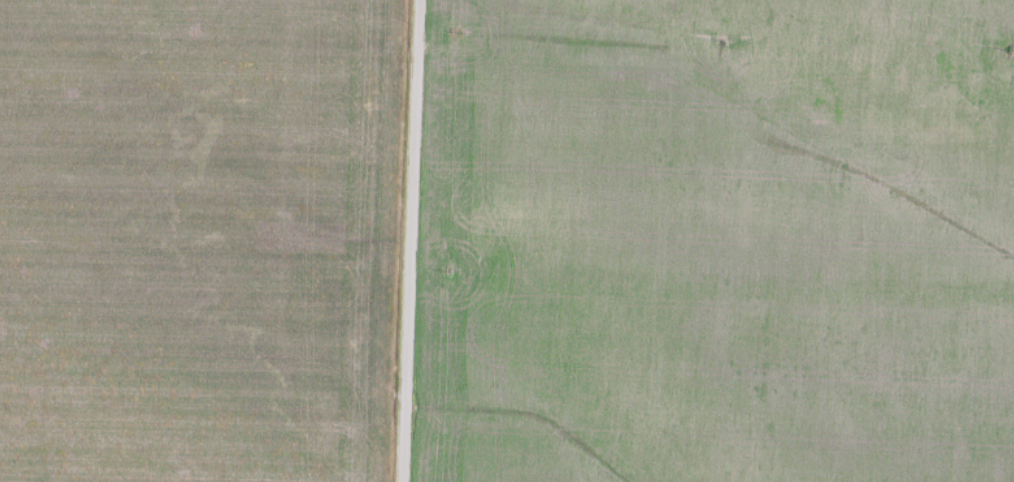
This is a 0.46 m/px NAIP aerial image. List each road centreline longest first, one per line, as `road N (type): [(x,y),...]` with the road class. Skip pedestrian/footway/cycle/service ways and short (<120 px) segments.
road 1 (residential): [(402,481),(419,0)]

